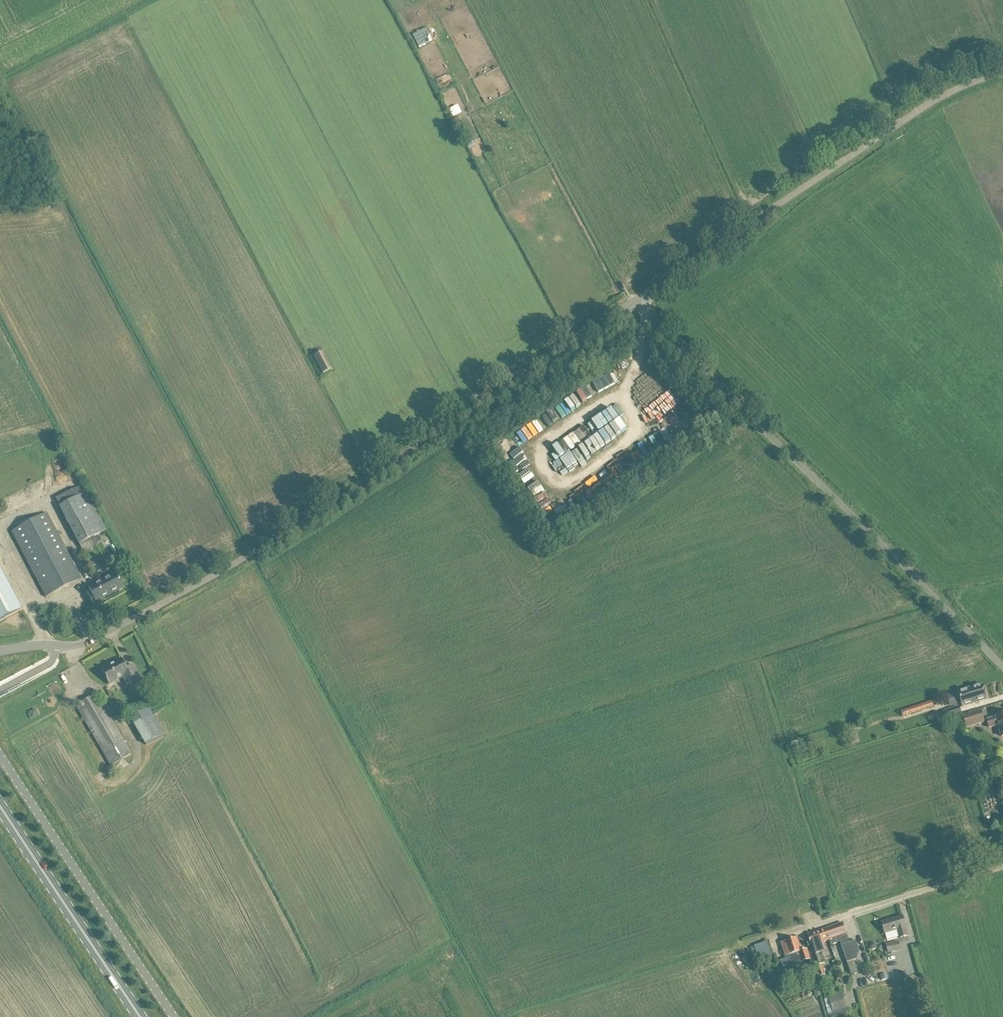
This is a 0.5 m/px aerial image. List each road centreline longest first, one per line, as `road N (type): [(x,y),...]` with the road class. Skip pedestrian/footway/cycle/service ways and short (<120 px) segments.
road 1 (unclassified): [(0,651),(86,643),(199,583),(637,298)]
road 2 (unclassified): [(1002,667),(637,298)]
road 3 (unclassified): [(637,298),(931,102),(1002,70)]
road 4 (unclassified): [(0,753),(180,1016)]
road 5 (secondary): [(145,1016),(0,803)]
road 6 (unclassified): [(1002,865),(769,940)]

